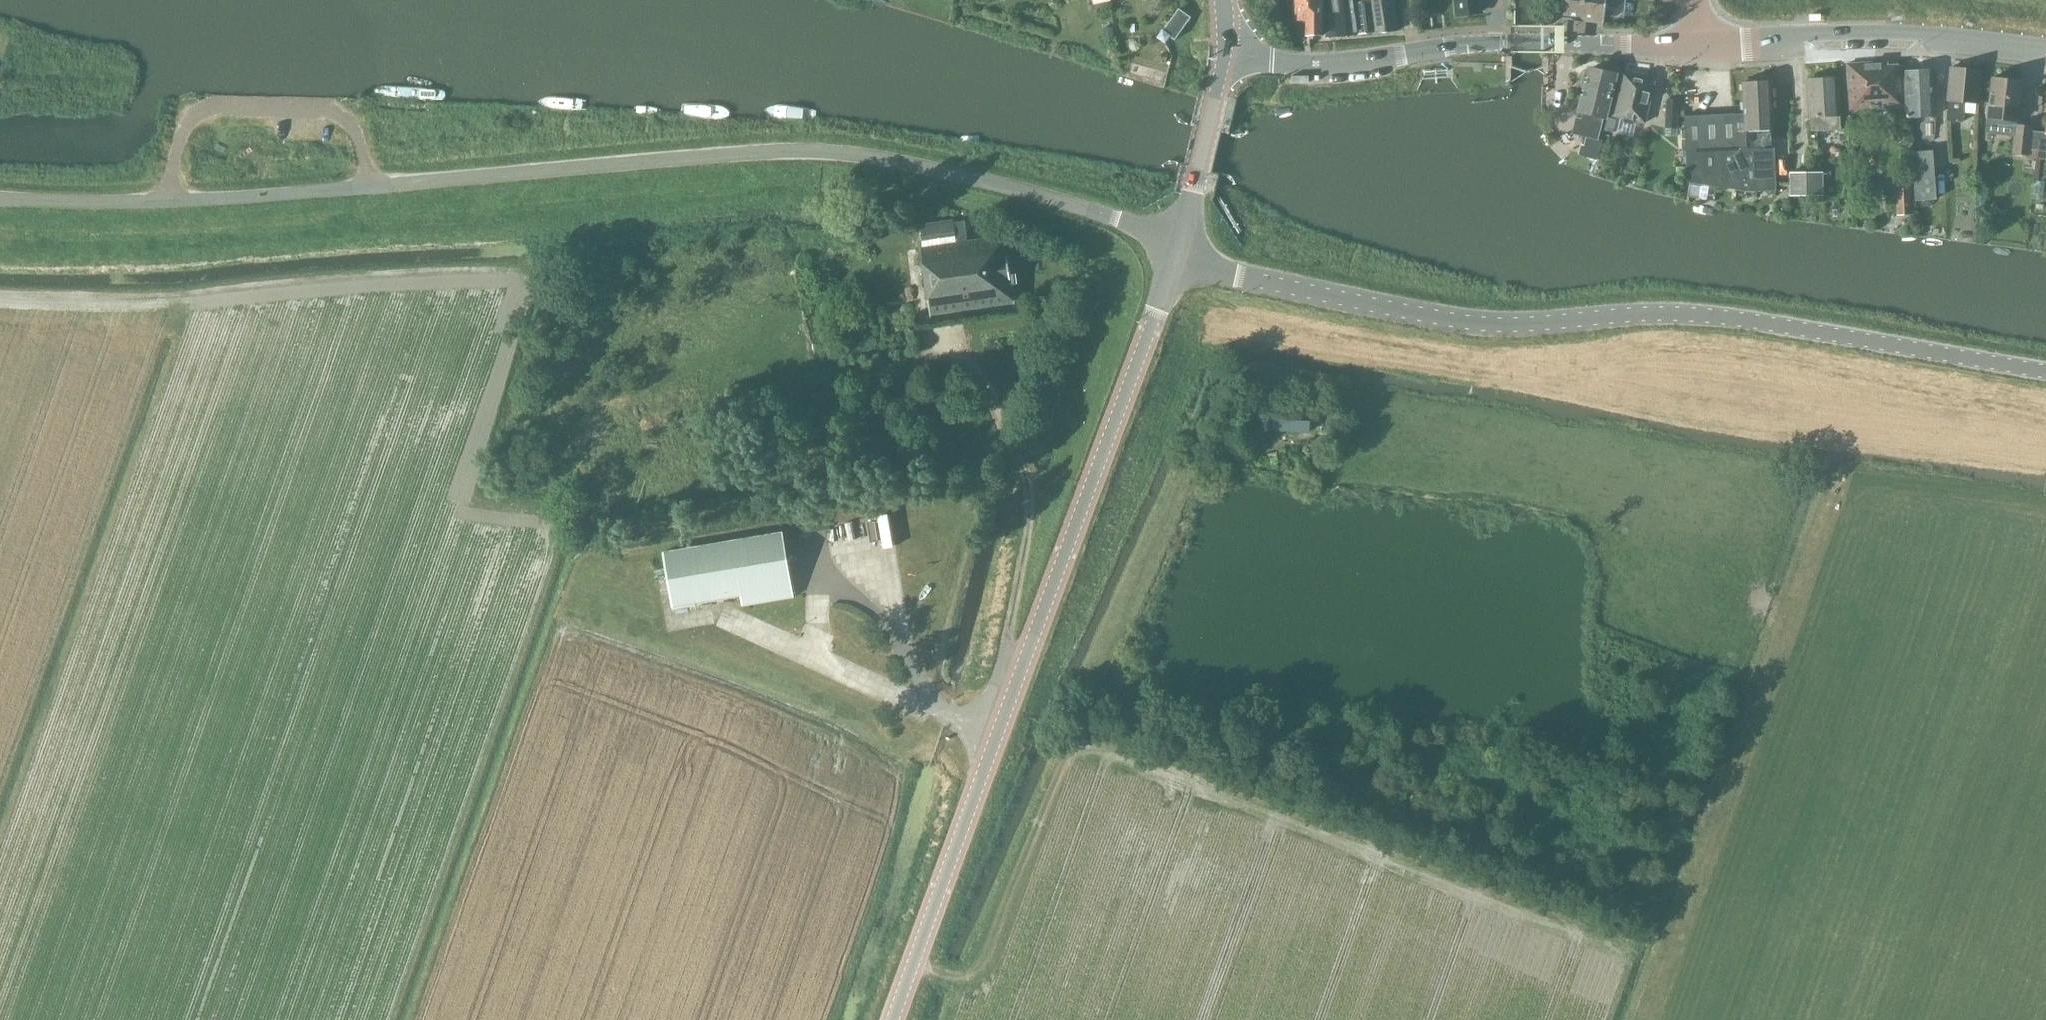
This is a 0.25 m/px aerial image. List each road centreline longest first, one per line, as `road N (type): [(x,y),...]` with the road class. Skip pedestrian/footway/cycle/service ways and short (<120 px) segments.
road 1 (unclassified): [(0,200),(167,201),(793,151),(962,175),(1119,219),(1177,246)]
road 2 (tertiary): [(2045,373),(1678,315),(1461,325),(1234,274),(1177,246)]
road 3 (tertiary): [(895,1019),(1177,246)]
road 4 (tertiary): [(1226,60),(1366,61),(1510,42),(1692,42)]
road 5 (tertiary): [(2045,53),(1885,35),(1692,42)]
road 6 (tertiary): [(1177,246),(1226,60)]

